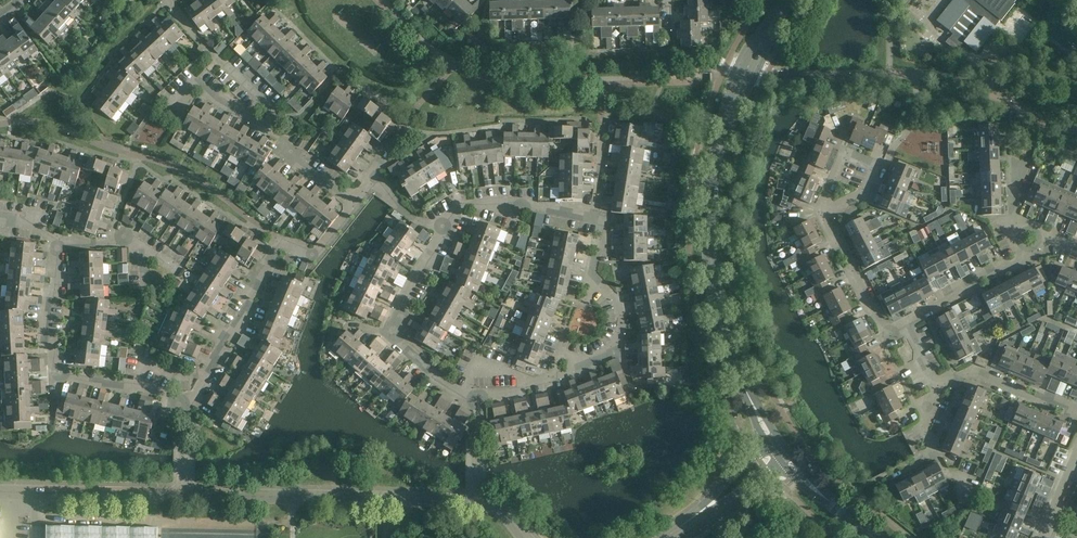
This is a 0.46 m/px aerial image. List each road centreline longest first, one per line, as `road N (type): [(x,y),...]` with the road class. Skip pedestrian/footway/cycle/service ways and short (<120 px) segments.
road 1 (tertiary): [(780,447),(736,378),(716,313),(712,245),(732,112),(755,57),(795,0)]
road 2 (unclassified): [(186,492),(479,500)]
road 3 (residential): [(188,401),(280,238),(320,253),(355,204)]
road 4 (residential): [(458,396),(388,338),(389,321),(423,278),(451,215)]
road 5 (residential): [(533,384),(611,349),(611,313),(590,287),(587,265),(597,218)]
road 6 (unclassified): [(0,490),(186,492)]
road 7 (residential): [(821,214),(866,197),(878,168),(845,155),(822,209)]
road 8 (residential): [(271,131),(262,99),(165,0)]
road 9 (residential): [(1076,416),(971,371),(937,389)]
road 10 (residential): [(904,324),(881,328),(821,214)]
road 11 (residential): [(780,447),(662,537)]
road 12 (residential): [(597,218),(488,205),(451,215)]
road 13 (residential): [(904,324),(1024,255)]
road 14 (residential): [(188,401),(56,376)]
road 15 (residential): [(56,376),(46,345),(57,248)]
road 16 (tertiary): [(874,537),(780,447)]
road 17 (residential): [(271,131),(196,82),(173,104)]

